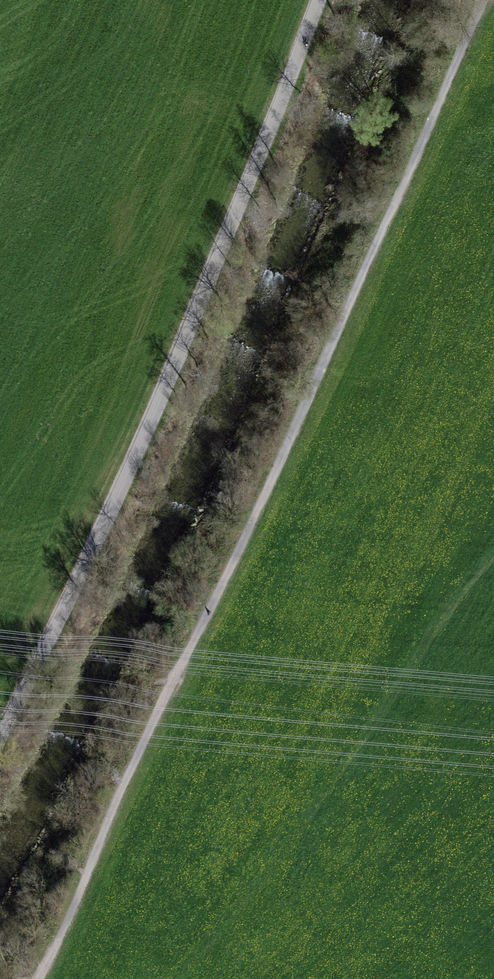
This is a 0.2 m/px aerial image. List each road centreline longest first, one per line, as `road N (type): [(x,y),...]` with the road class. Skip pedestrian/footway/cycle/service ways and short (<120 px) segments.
road 1 (track): [(34,978),(484,0)]
road 2 (track): [(0,737),(60,621),(309,0)]

